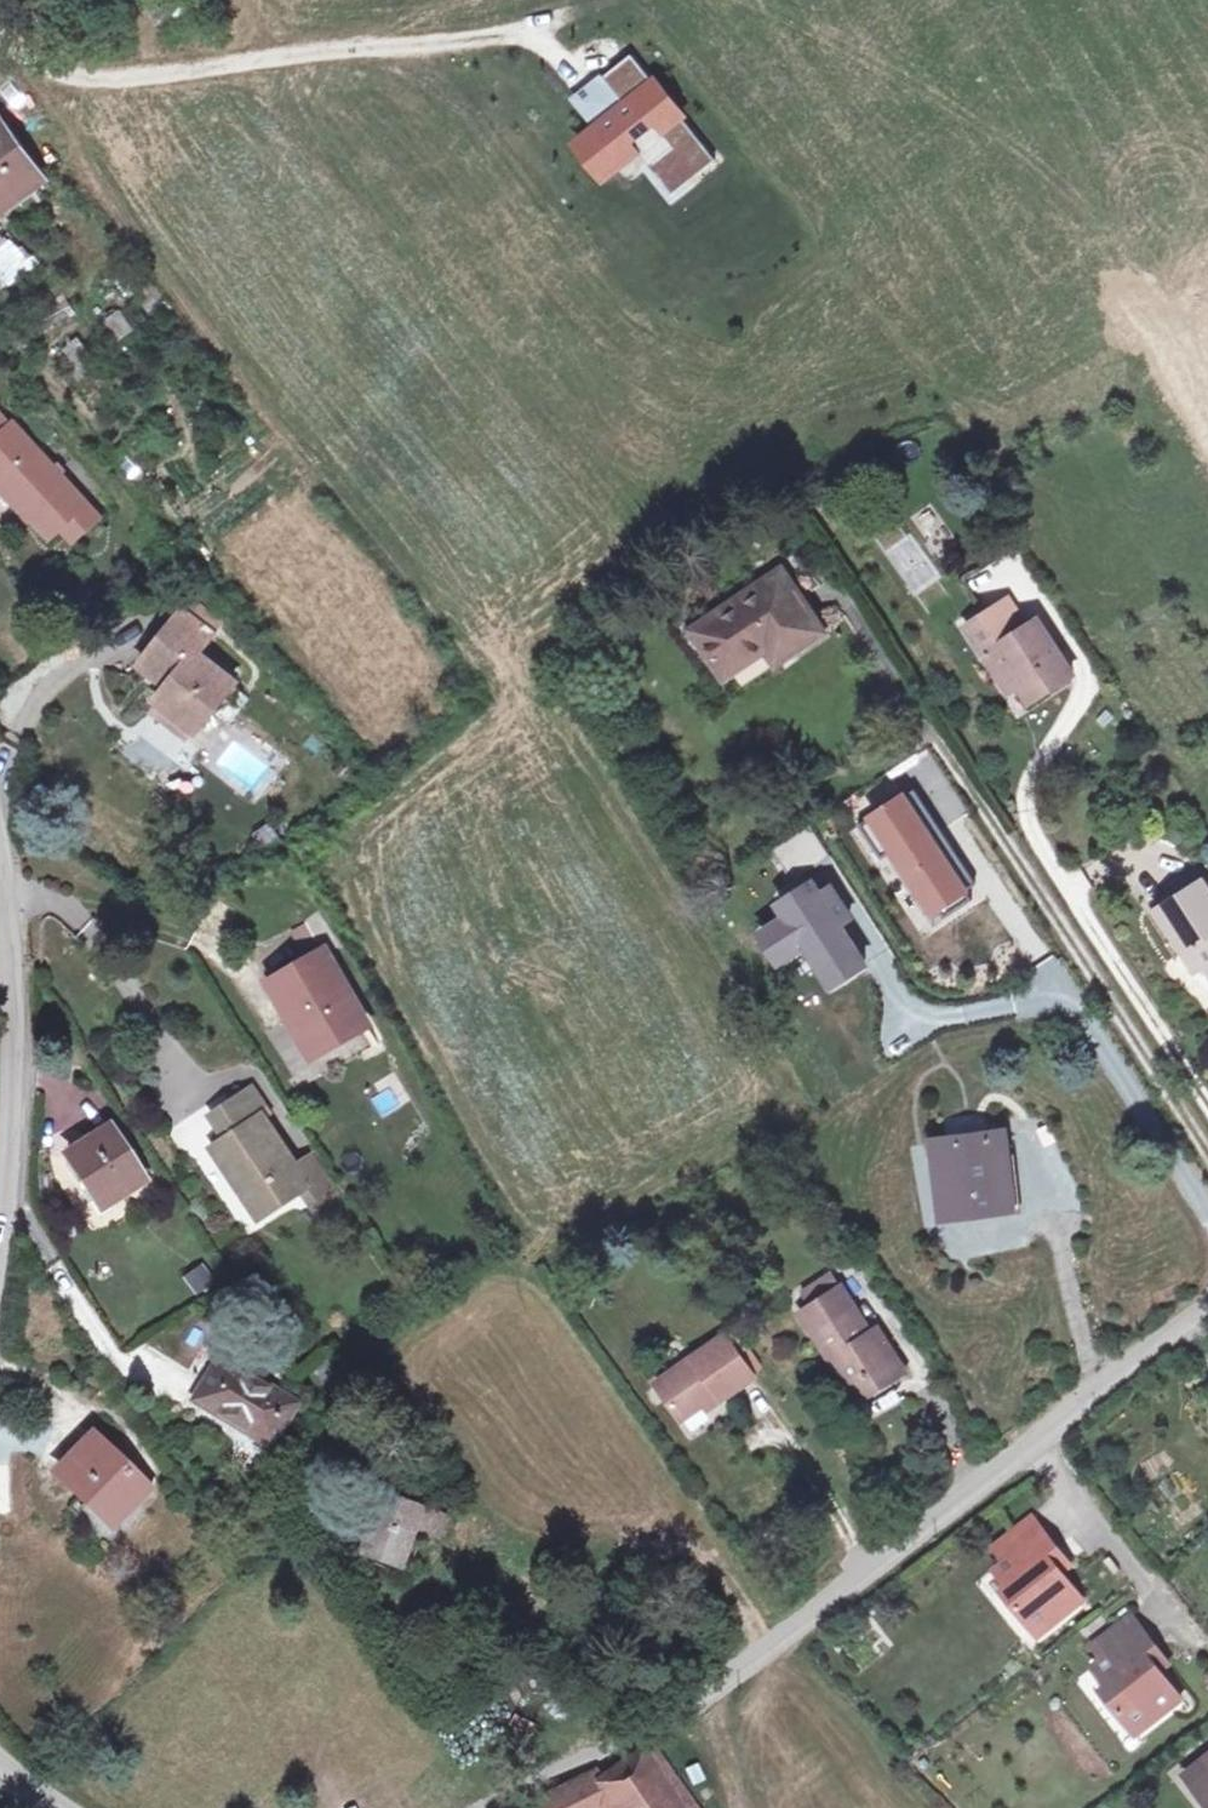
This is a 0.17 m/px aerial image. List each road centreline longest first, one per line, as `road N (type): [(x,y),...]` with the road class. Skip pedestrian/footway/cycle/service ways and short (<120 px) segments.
road 1 (residential): [(1207,1311),(711,1685),(498,1807)]
road 2 (tertiary): [(0,1188),(11,1064),(0,922)]

